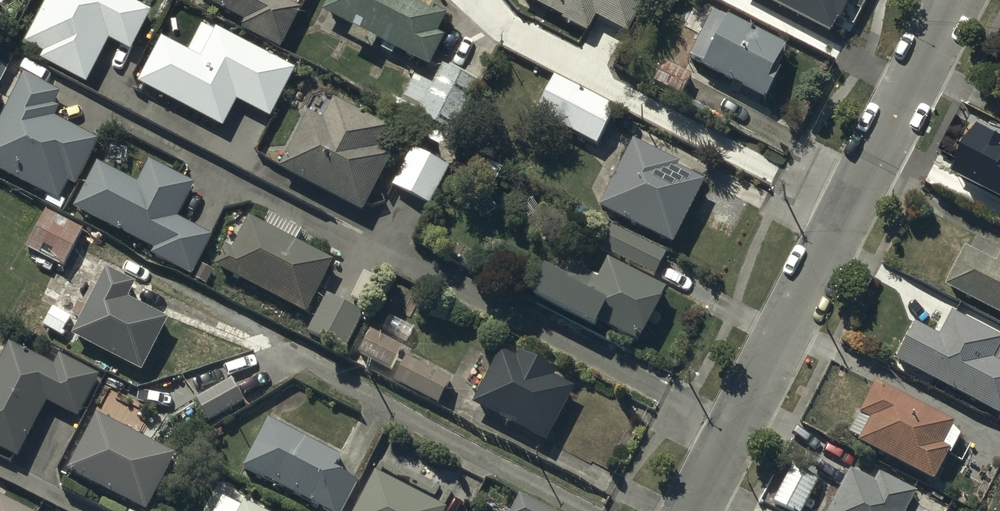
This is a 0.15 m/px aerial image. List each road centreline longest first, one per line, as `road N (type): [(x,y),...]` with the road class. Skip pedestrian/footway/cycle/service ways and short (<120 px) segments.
road 1 (residential): [(694,510),(944,0)]

